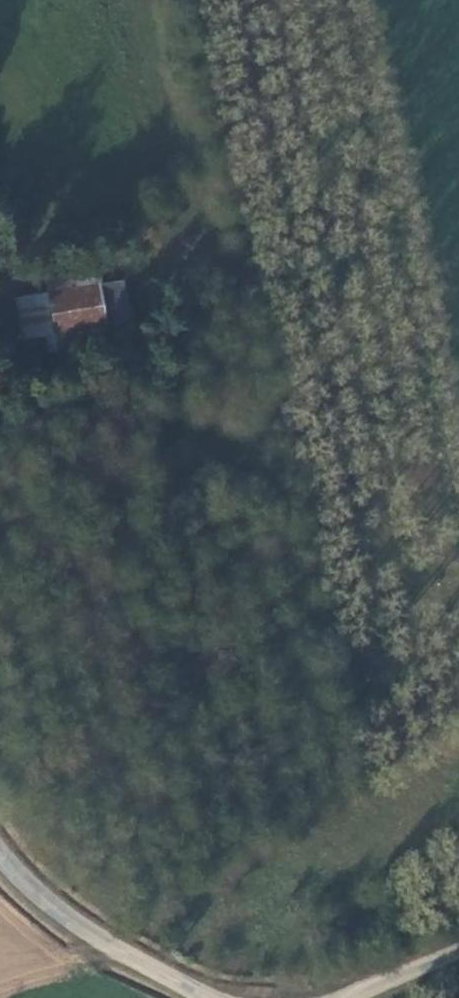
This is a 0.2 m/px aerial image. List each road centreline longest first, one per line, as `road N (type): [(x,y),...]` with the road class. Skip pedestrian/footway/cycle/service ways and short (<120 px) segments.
road 1 (unclassified): [(0,853),(36,893),(205,997)]
road 2 (unclassified): [(458,945),(349,997)]

